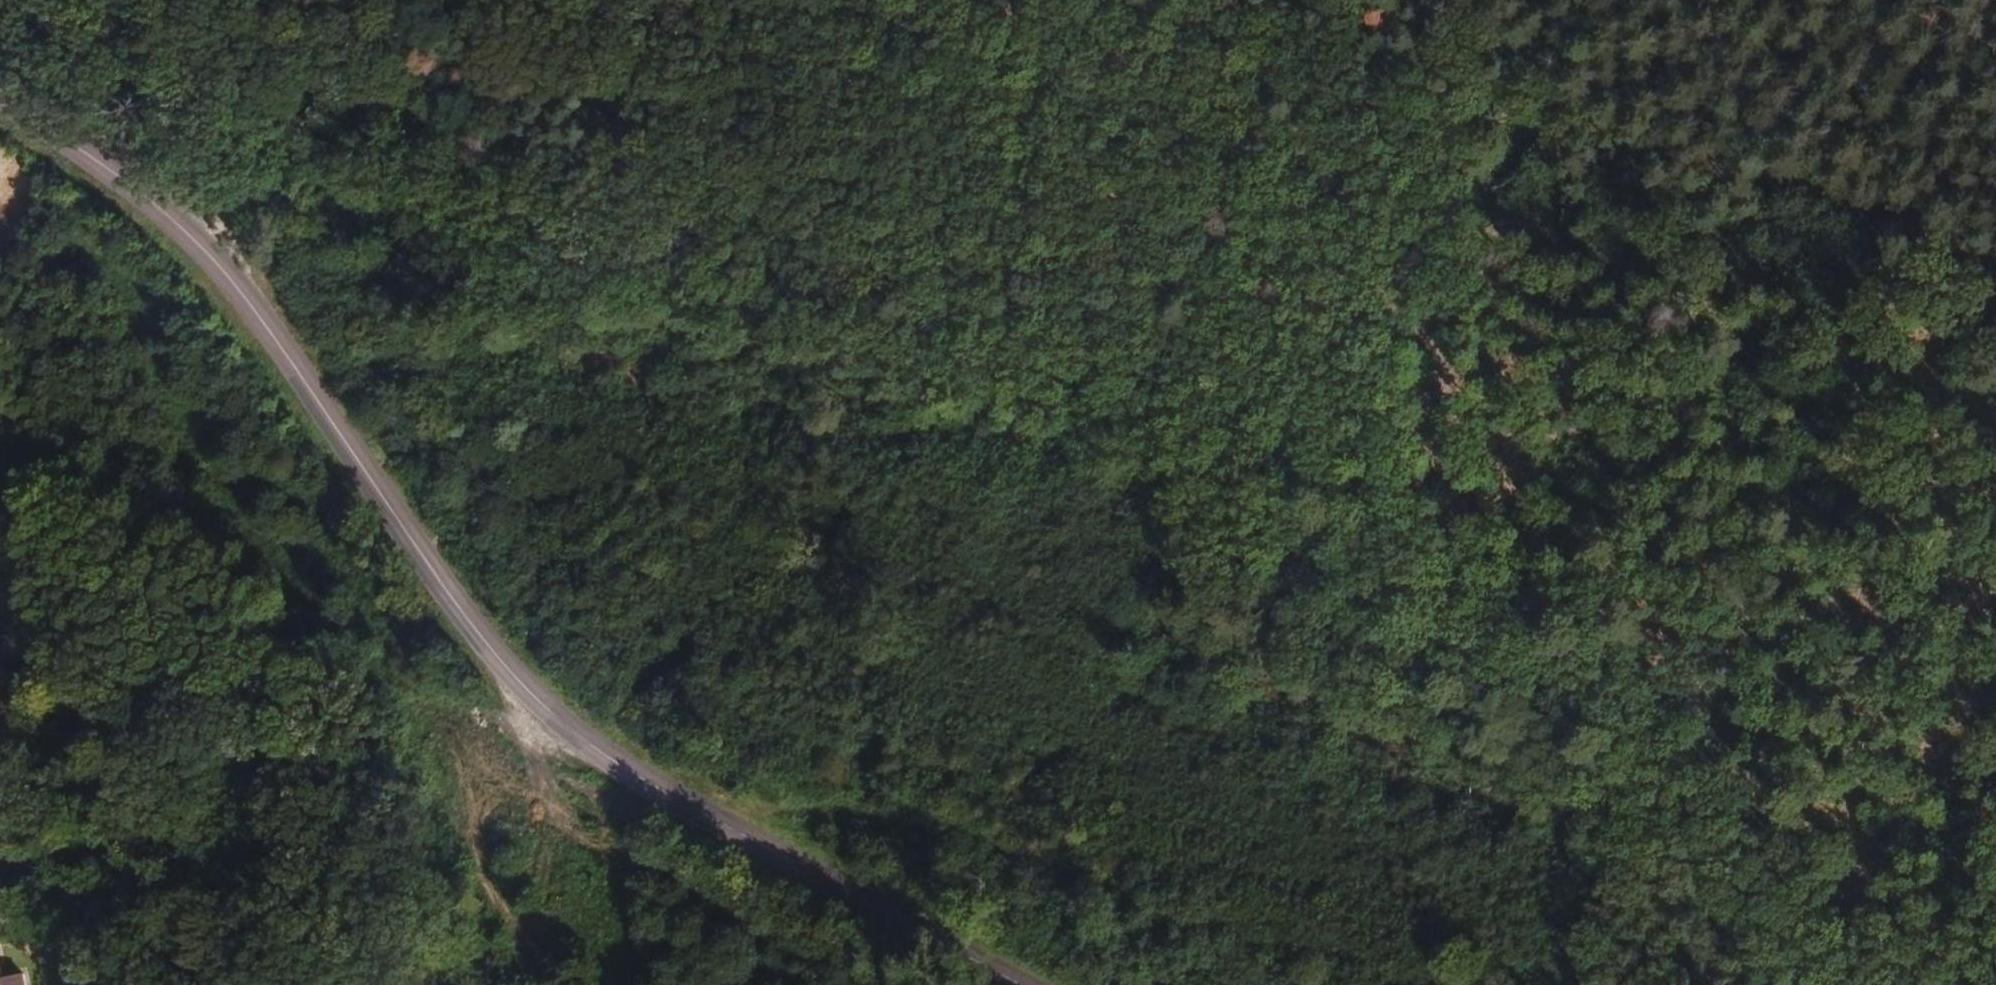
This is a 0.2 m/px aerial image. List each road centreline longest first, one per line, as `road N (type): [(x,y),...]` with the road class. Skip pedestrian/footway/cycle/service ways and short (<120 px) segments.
road 1 (secondary): [(0,96),(154,205),(232,282),(460,610),(564,725),(653,787),(1019,984)]
road 2 (track): [(1868,0),(1995,123)]

